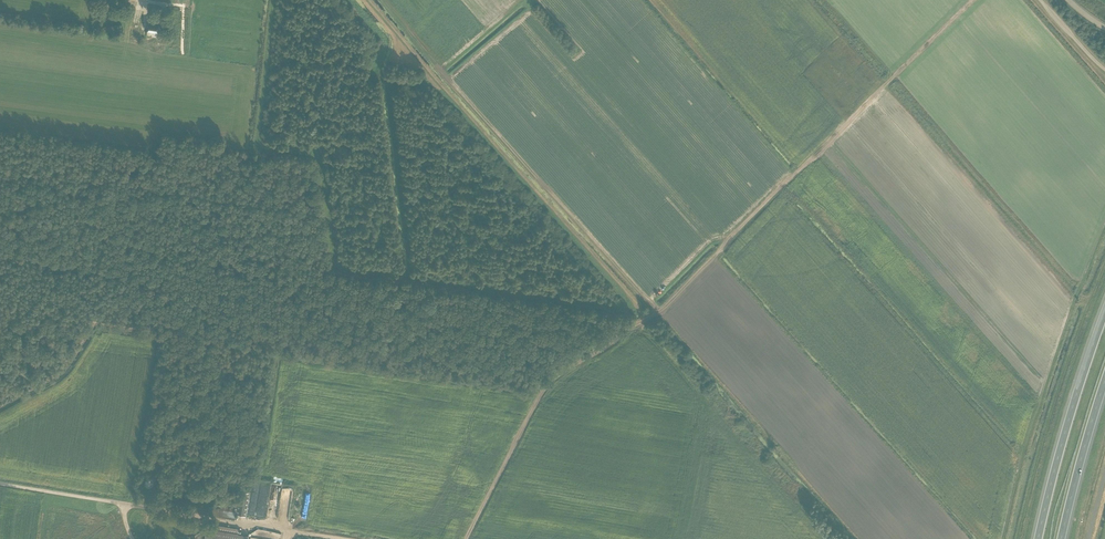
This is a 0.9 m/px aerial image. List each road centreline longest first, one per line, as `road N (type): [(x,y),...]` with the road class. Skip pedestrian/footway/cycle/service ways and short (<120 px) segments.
road 1 (track): [(971,0),(662,309),(539,397),(467,538)]
road 2 (track): [(366,0),(648,319)]
road 3 (motorway): [(1104,313),(1037,538)]
road 4 (motorway): [(1064,538),(1104,392)]

